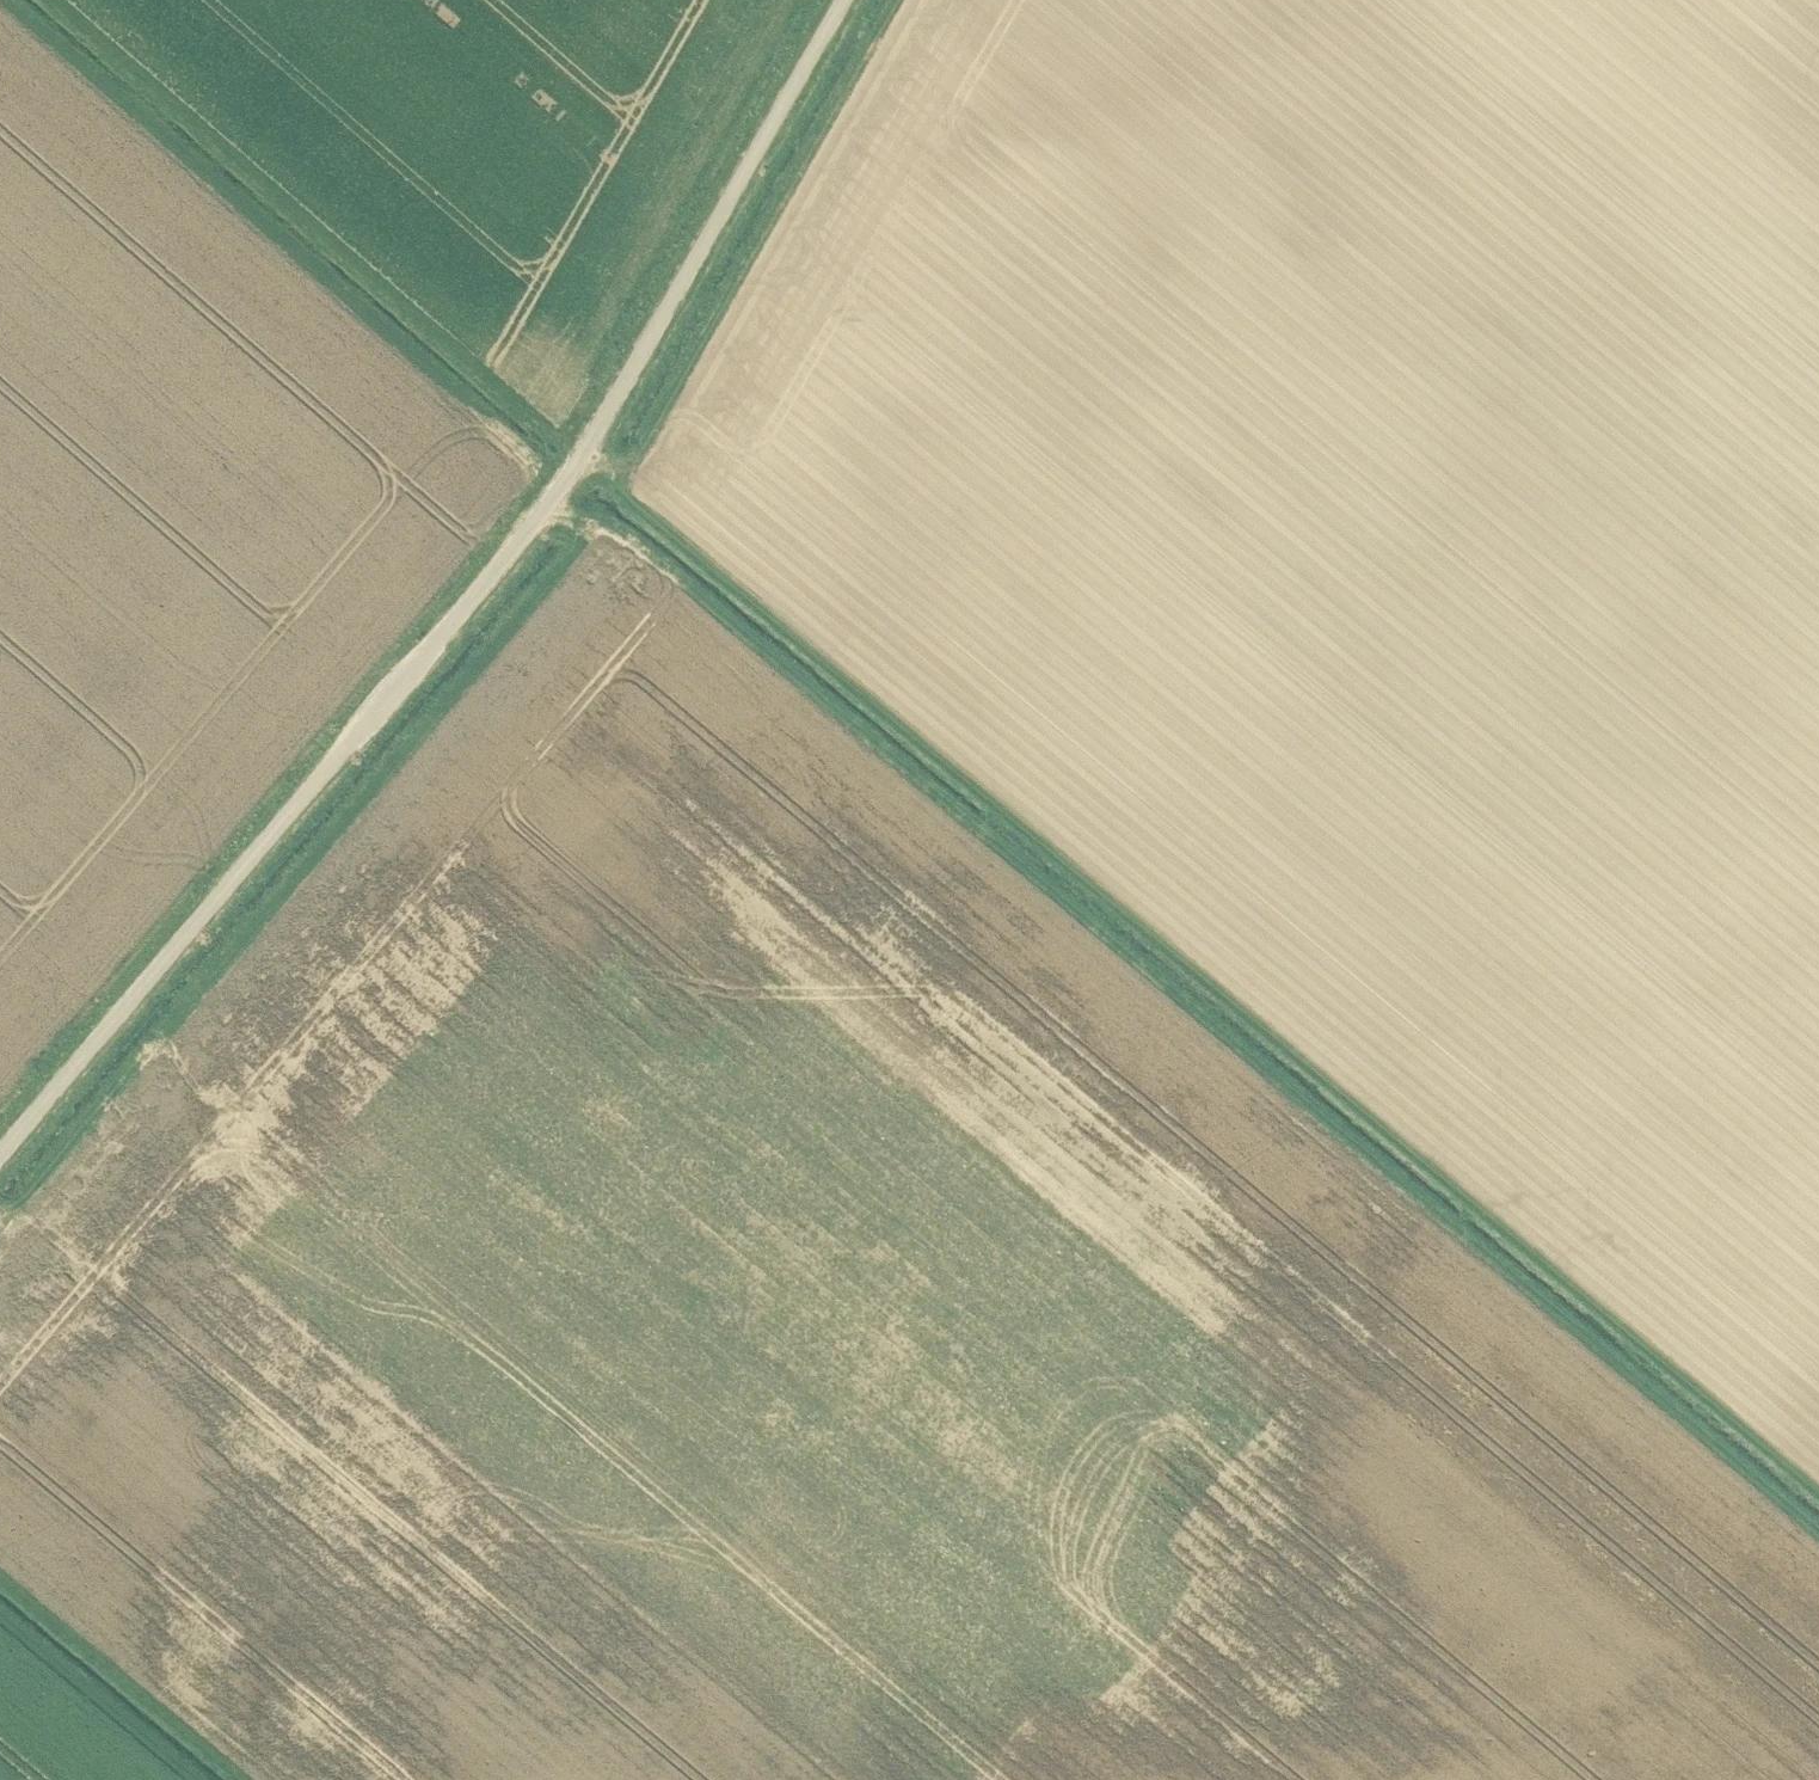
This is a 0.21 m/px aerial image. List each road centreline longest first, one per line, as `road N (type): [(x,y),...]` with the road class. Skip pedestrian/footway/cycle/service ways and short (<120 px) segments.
road 1 (unclassified): [(0,1151),(514,545),(644,376),(850,0)]

